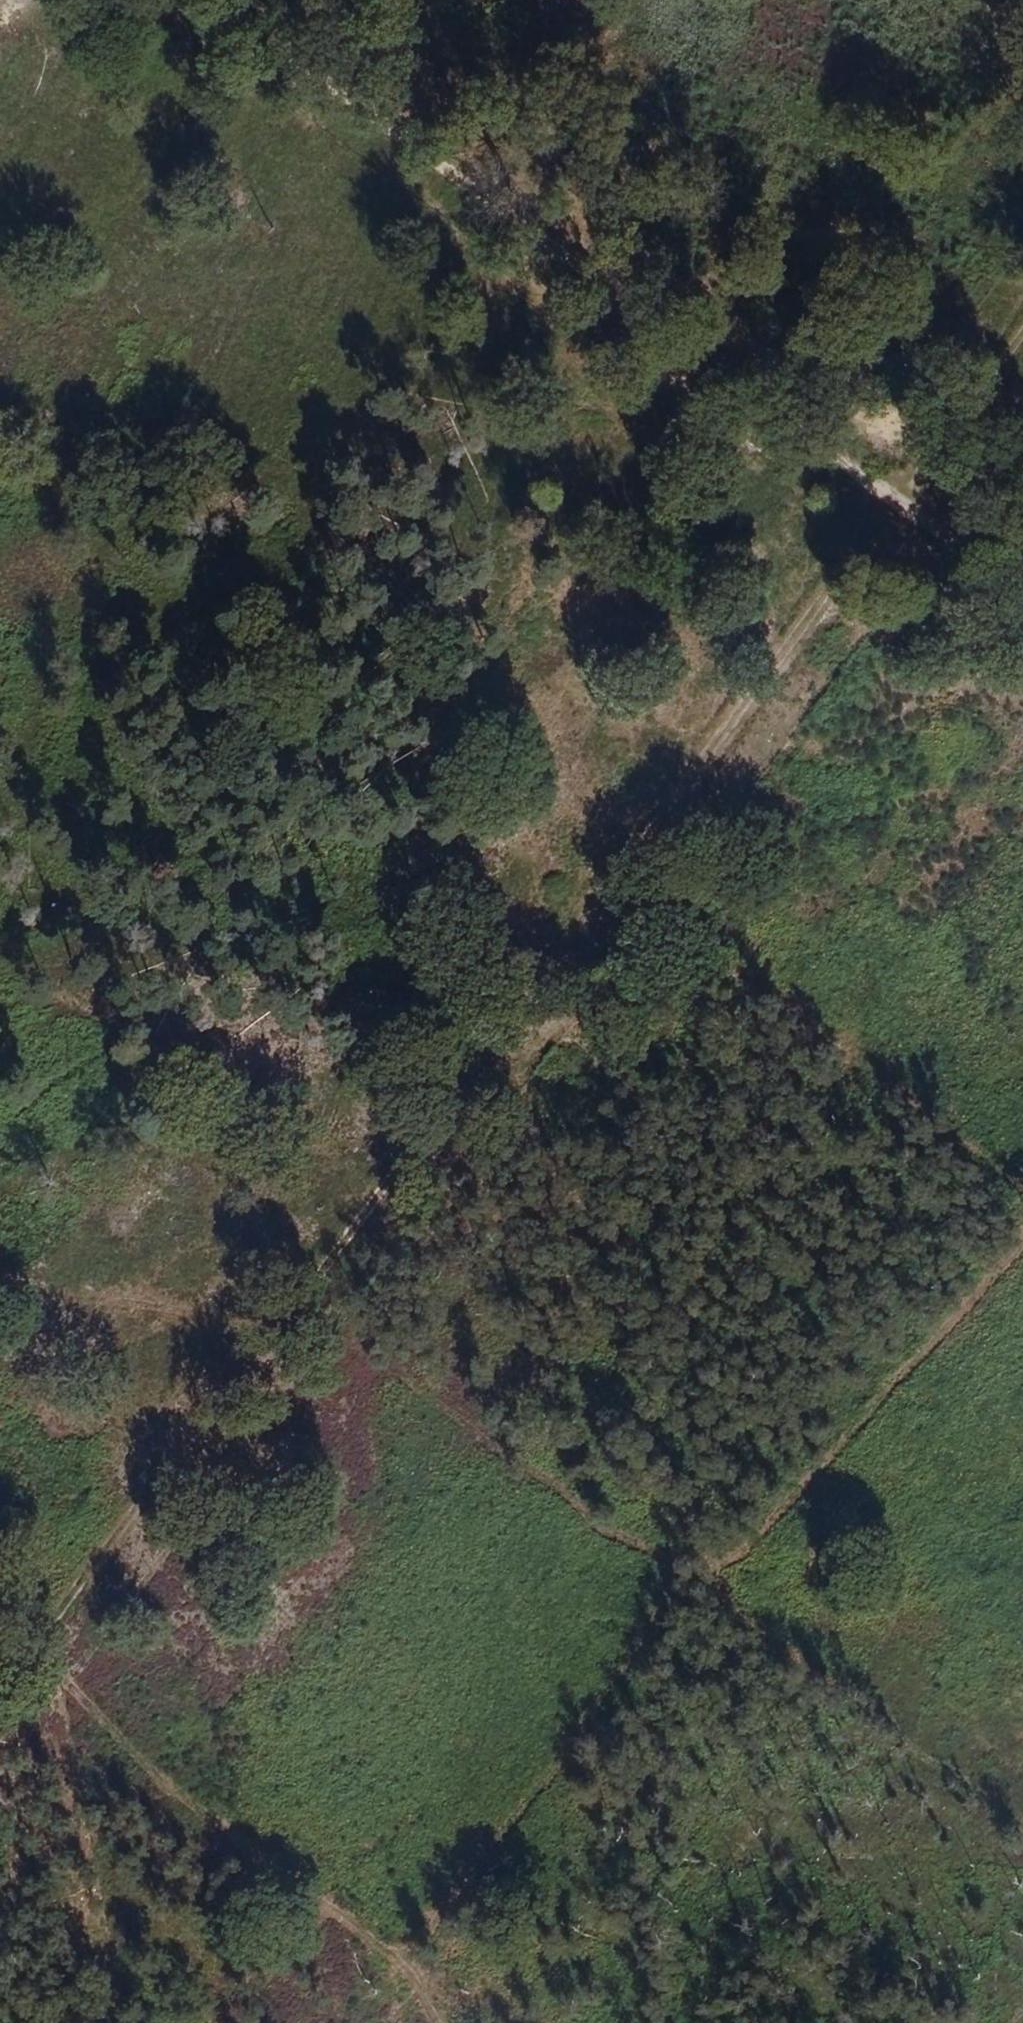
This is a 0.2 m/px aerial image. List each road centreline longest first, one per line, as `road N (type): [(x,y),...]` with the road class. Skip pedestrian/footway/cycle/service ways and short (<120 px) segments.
road 1 (track): [(1022,550),(278,0)]

